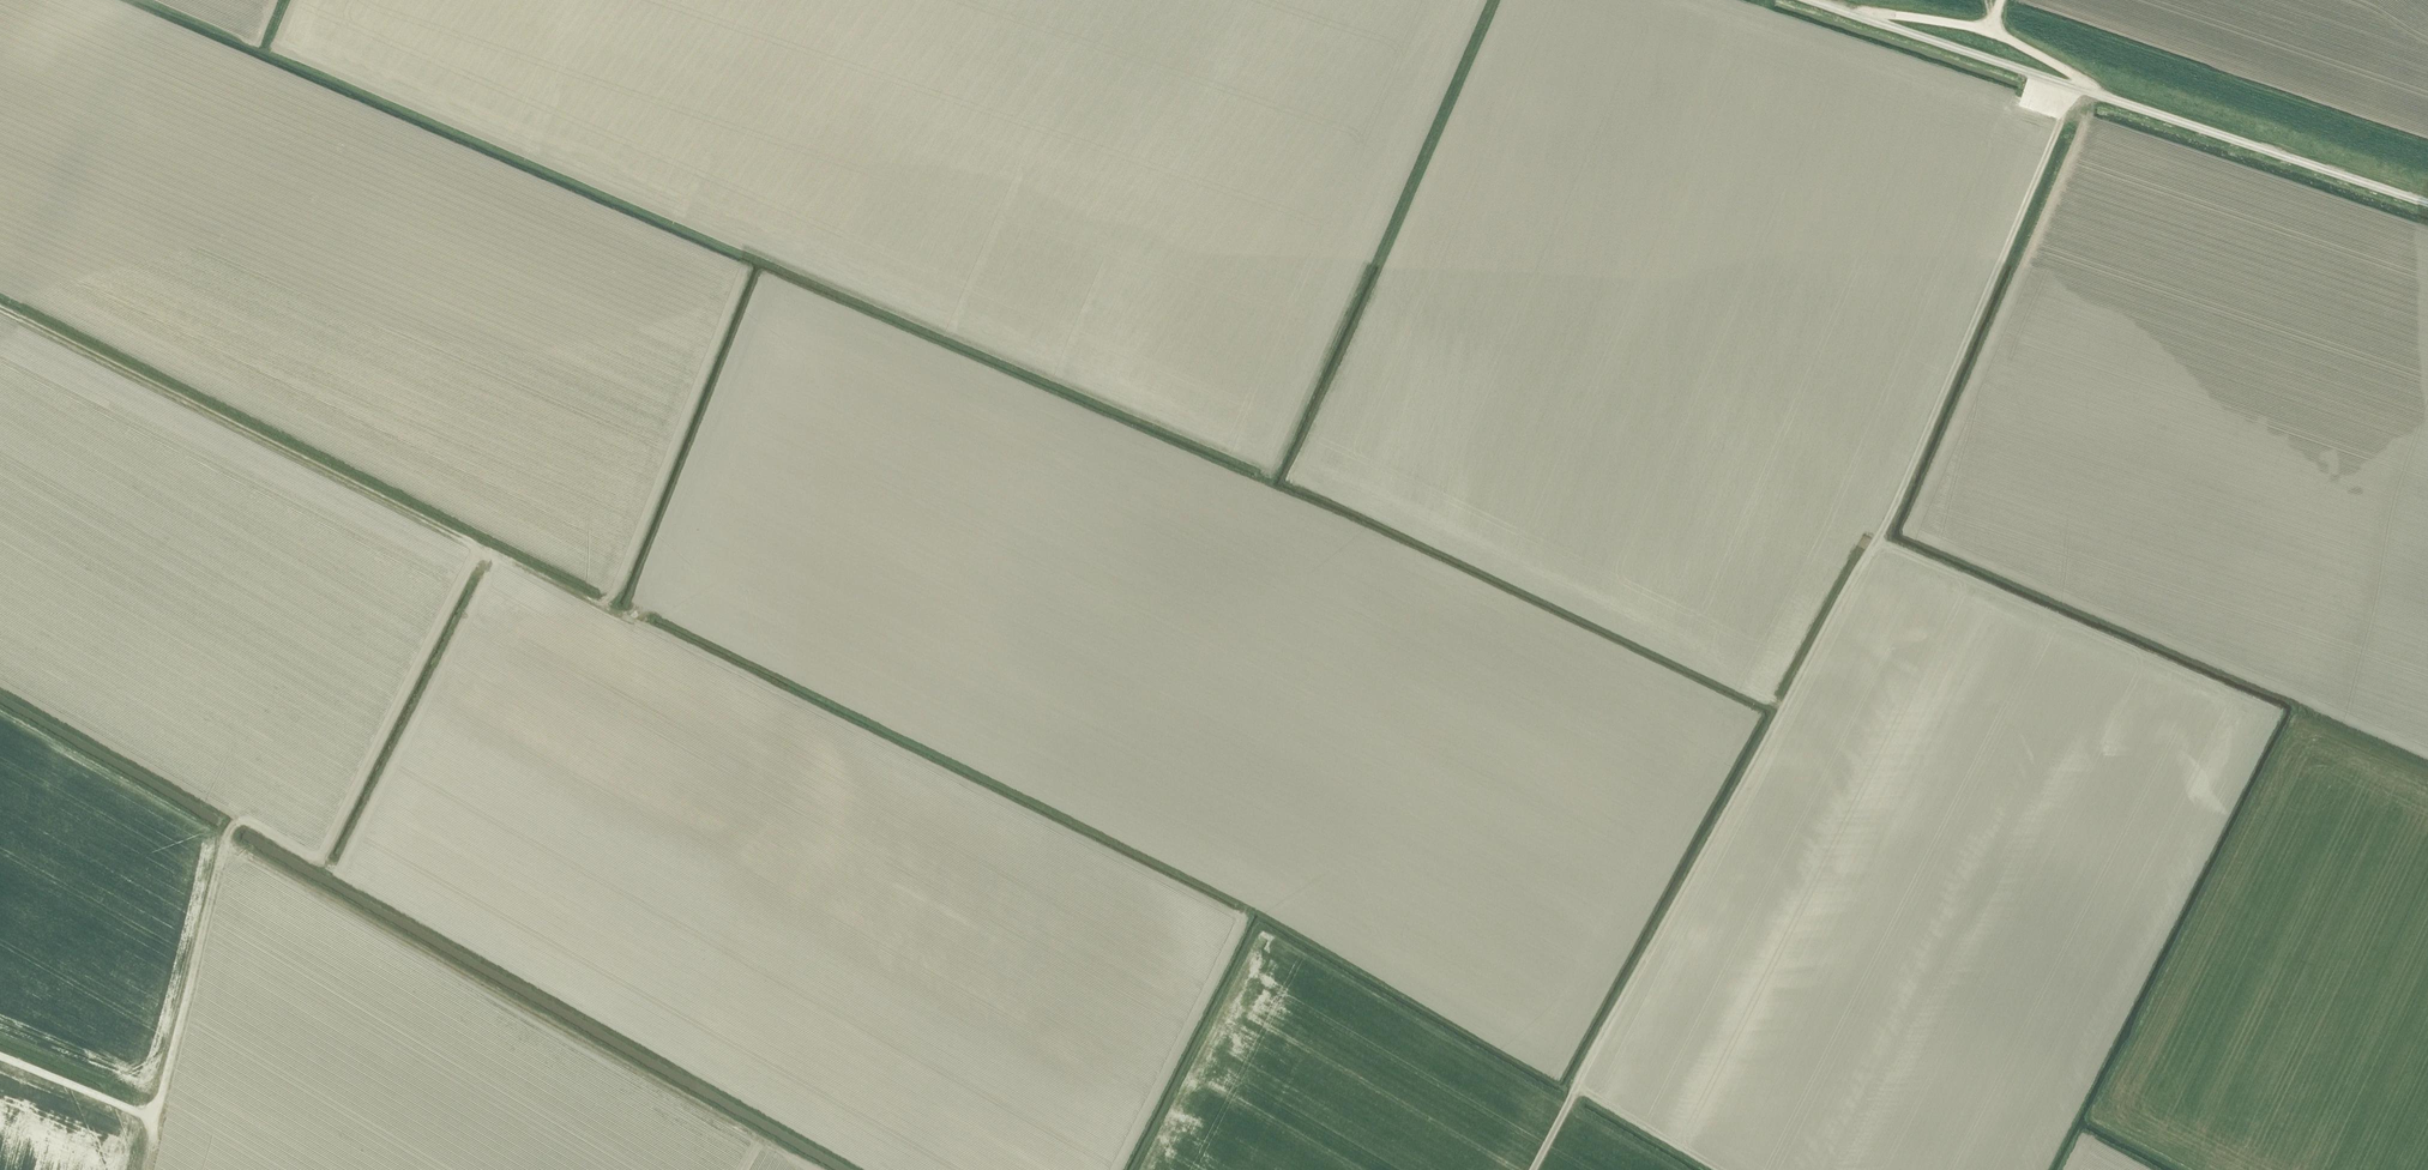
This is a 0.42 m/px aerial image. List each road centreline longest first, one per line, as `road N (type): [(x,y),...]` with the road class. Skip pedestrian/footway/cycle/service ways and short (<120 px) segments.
road 1 (track): [(0,309),(626,618)]
road 2 (unclassified): [(2427,203),(1811,0)]

